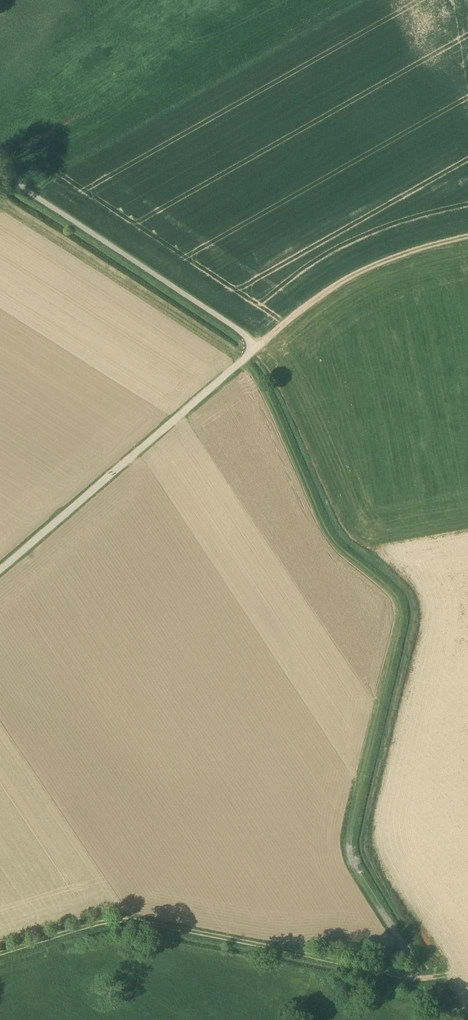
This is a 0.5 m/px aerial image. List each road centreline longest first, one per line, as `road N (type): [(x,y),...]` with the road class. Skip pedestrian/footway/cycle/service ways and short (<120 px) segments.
road 1 (unclassified): [(0,571),(255,349),(237,329),(33,195),(0,157)]
road 2 (track): [(0,952),(108,920),(136,920),(413,977),(439,975)]
road 3 (track): [(467,238),(363,270),(255,349)]

